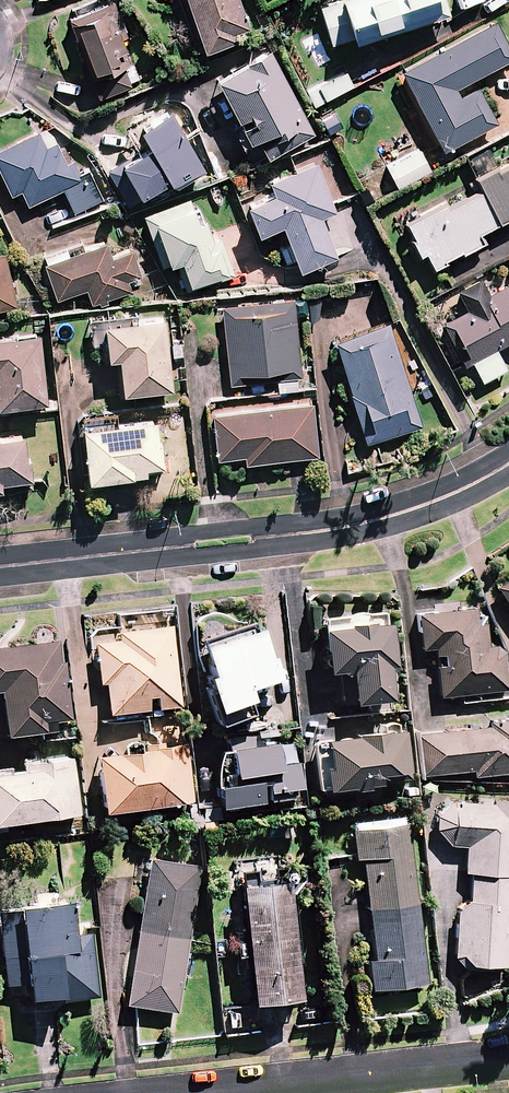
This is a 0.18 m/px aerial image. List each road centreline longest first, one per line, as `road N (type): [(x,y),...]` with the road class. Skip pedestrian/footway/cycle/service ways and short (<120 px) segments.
road 1 (residential): [(0,565),(369,523),(438,500),(508,463)]
road 2 (residential): [(508,1053),(194,1092)]

